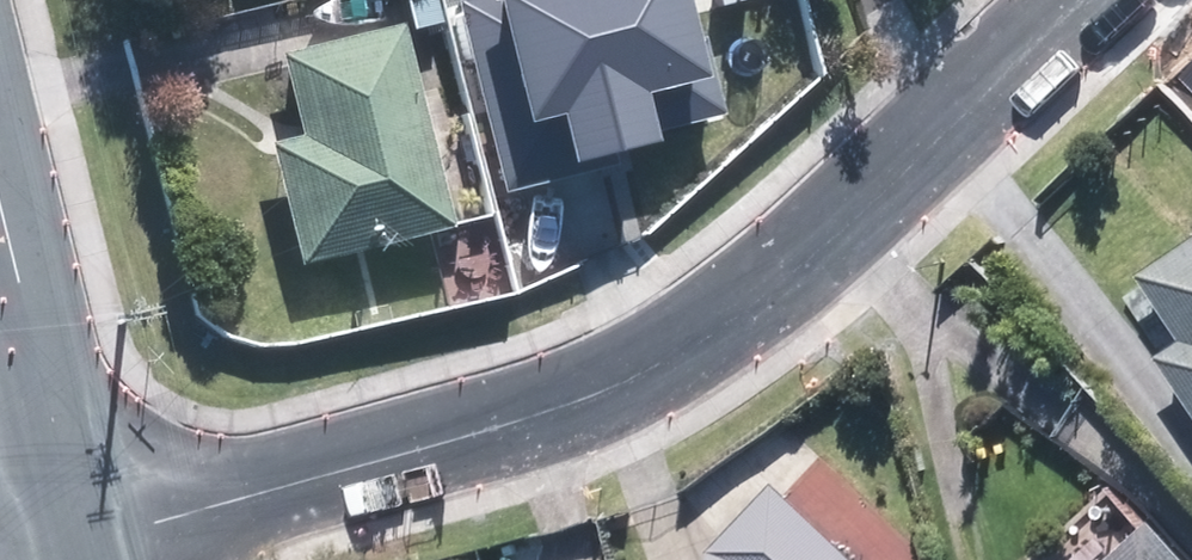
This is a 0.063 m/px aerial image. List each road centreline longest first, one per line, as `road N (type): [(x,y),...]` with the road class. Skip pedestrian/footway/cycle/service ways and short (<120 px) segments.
road 1 (residential): [(78,543),(585,402),(673,355),(860,216),(1088,0)]
road 2 (residential): [(35,363),(78,543)]
road 3 (residential): [(0,221),(35,363)]

